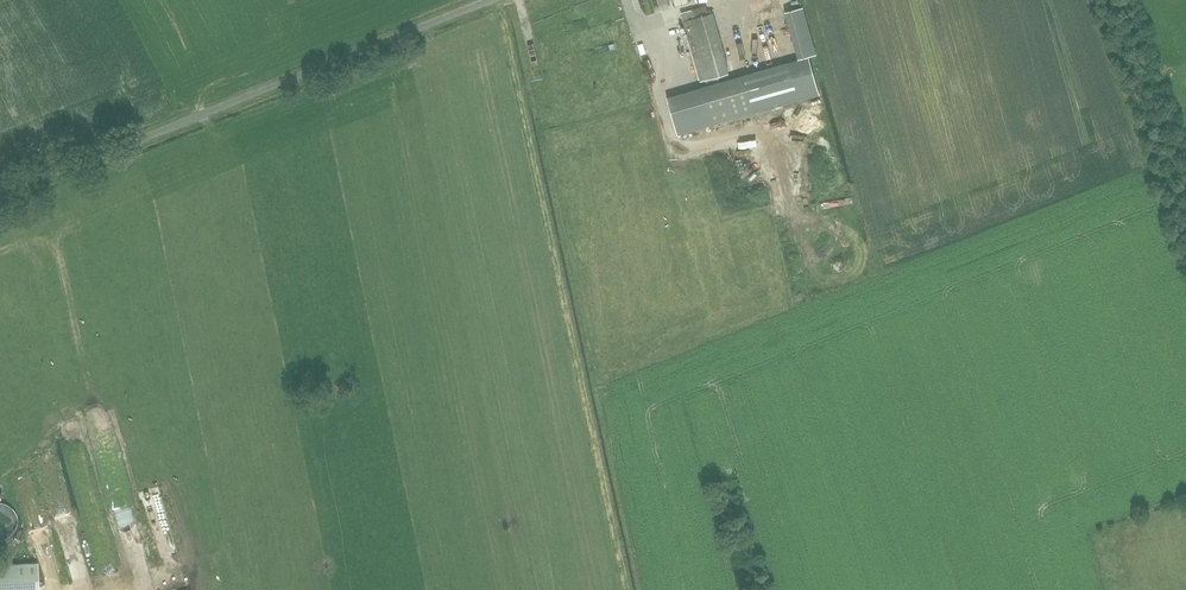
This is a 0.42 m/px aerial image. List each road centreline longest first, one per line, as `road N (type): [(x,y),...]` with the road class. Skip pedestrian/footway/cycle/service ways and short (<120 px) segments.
road 1 (unclassified): [(0,197),(490,0)]

